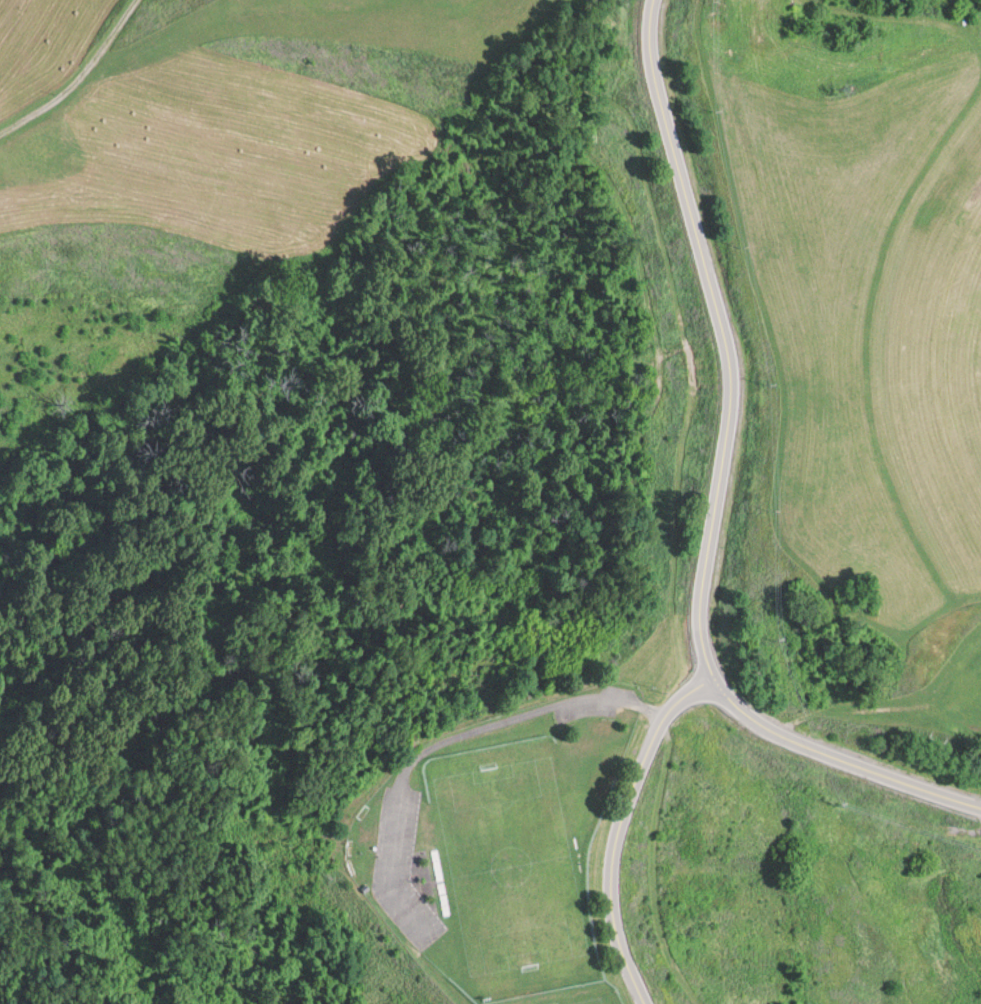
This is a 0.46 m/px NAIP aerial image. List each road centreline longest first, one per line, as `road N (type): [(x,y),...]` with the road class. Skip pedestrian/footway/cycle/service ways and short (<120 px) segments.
road 1 (tertiary): [(649,0),(644,14),(654,77),(731,384),(699,631),(712,677)]
road 2 (tertiary): [(646,1003),(615,932),(610,868),(660,721),(712,677)]
road 3 (tertiary): [(712,677),(750,713),(815,747),(980,802)]

